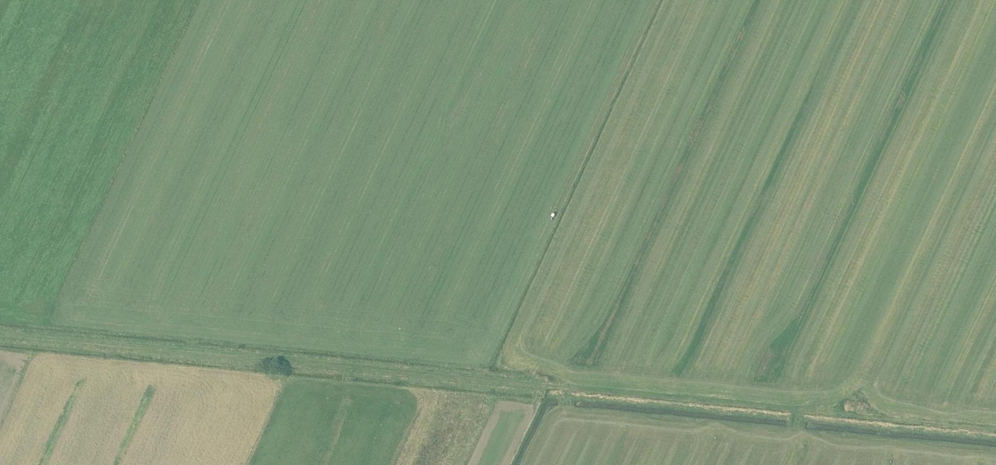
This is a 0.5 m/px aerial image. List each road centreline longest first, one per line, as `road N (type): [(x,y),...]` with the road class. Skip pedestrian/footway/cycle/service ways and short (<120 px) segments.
road 1 (track): [(0,330),(995,425)]

